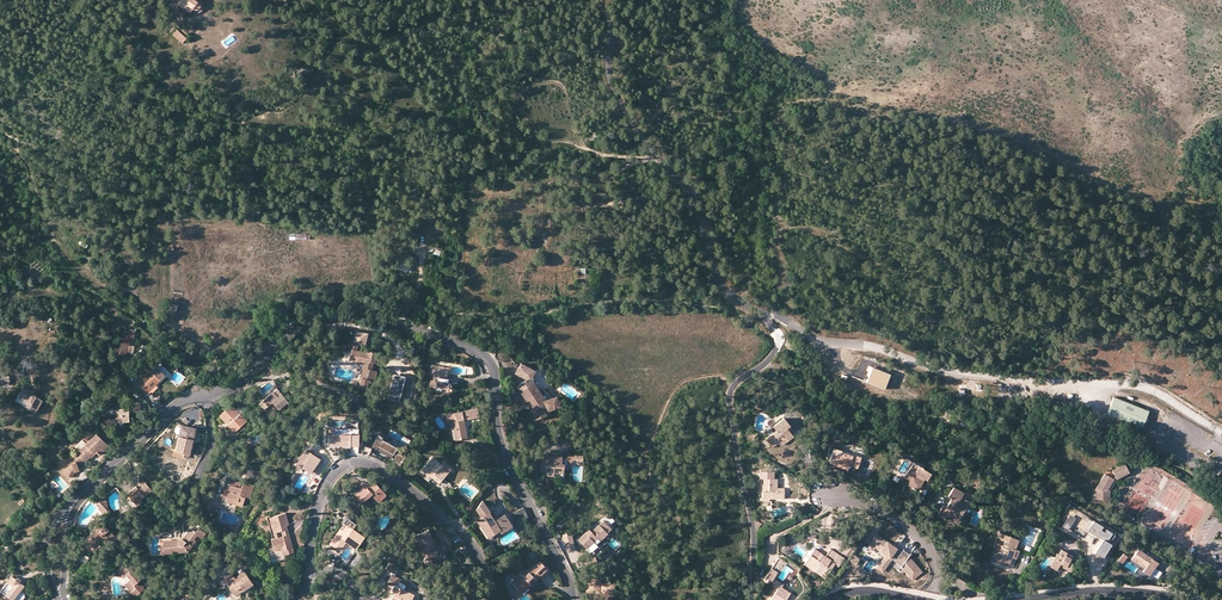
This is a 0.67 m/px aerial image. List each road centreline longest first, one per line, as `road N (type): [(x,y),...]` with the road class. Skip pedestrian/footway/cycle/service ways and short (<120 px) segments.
road 1 (residential): [(573,599),(505,455),(492,367),(479,354),(390,320),(317,320),(279,341),(239,383),(210,393)]
road 2 (residential): [(767,316),(826,342),(943,370),(1145,387),(1221,434)]
road 3 (residential): [(767,316),(721,283),(694,202),(614,88),(611,21),(598,0)]
road 4 (residential): [(308,568),(322,490),(338,470),(367,462),(459,528),(497,599)]
road 5 (residential): [(751,599),(753,530),(730,396),(779,344),(767,316)]
road 6 (track): [(535,193),(559,182),(602,181),(656,156),(590,151),(569,126)]
road 7 (track): [(547,185),(526,259),(503,260),(495,234),(535,193)]
road 8 (residential): [(210,393),(172,408),(78,501)]
road 9 (residential): [(1022,599),(1112,590),(1185,599)]
road 10 (track): [(569,126),(561,83),(520,93),(530,121),(563,127)]
road 11 (residential): [(831,495),(885,513),(932,556)]

